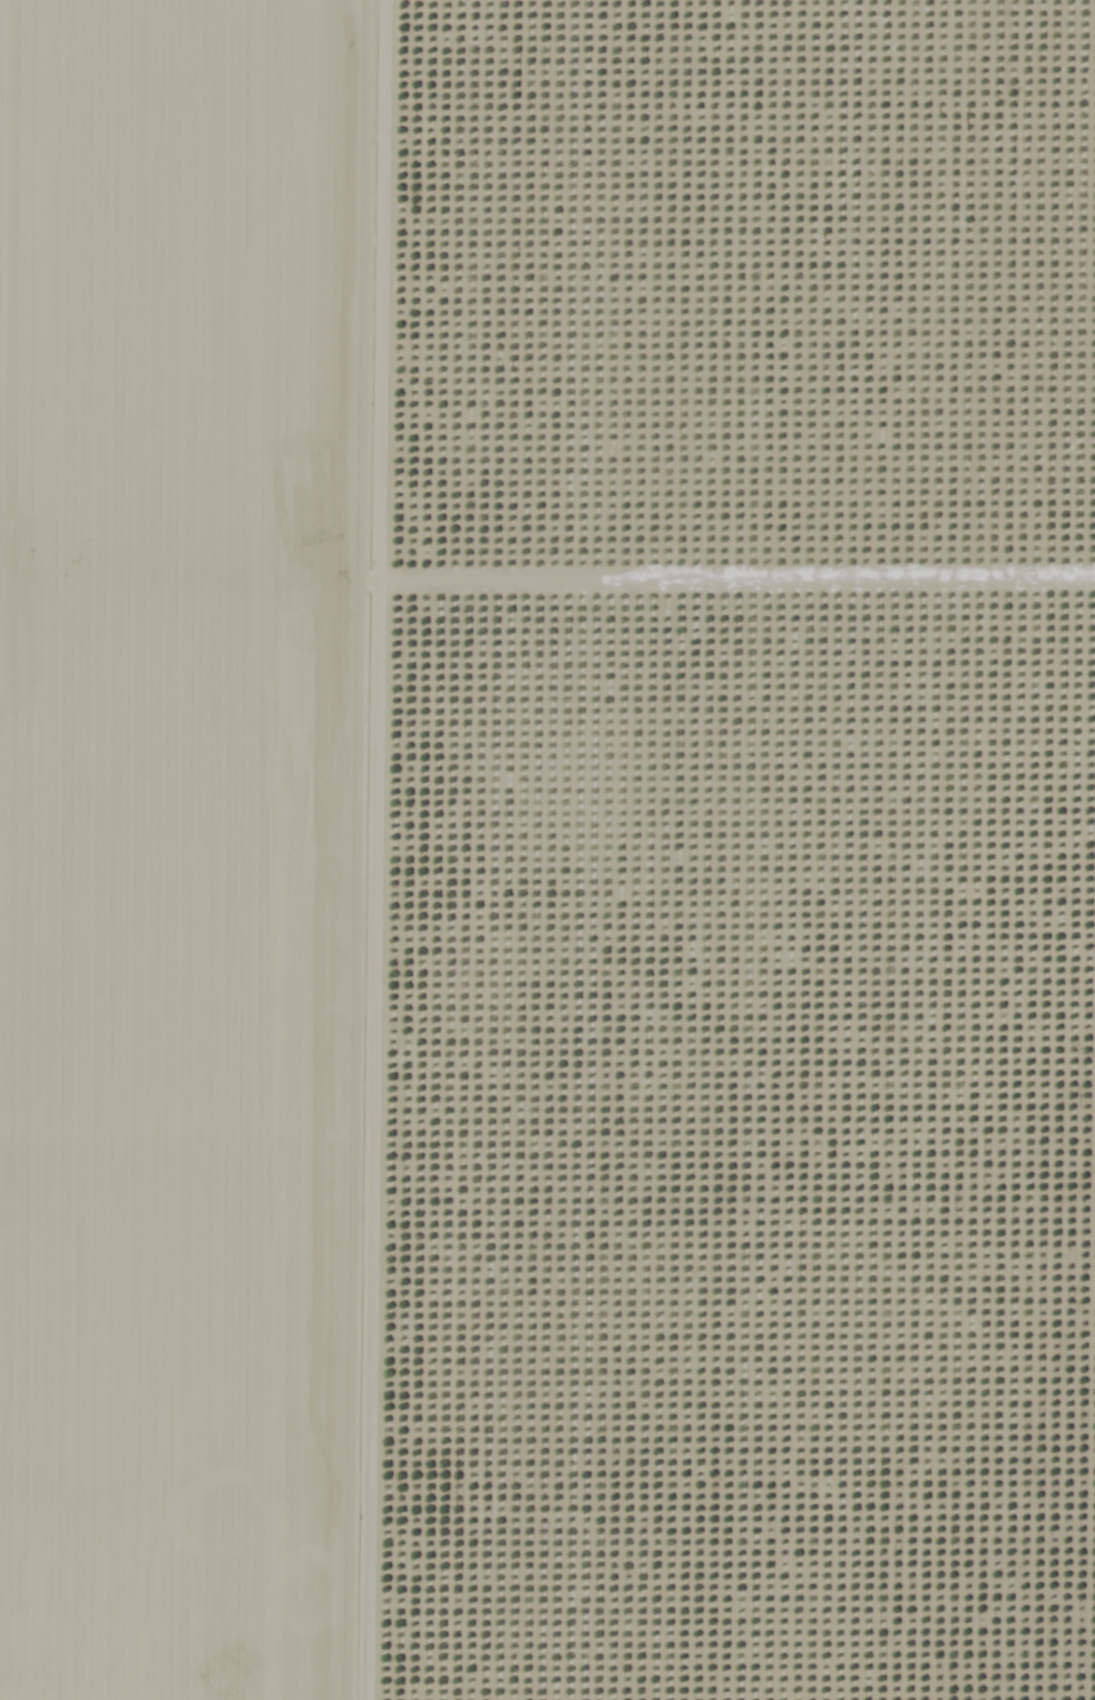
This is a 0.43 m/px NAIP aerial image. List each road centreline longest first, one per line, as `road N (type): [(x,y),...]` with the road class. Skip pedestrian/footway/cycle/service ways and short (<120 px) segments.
road 1 (residential): [(388,1699),(413,0)]

